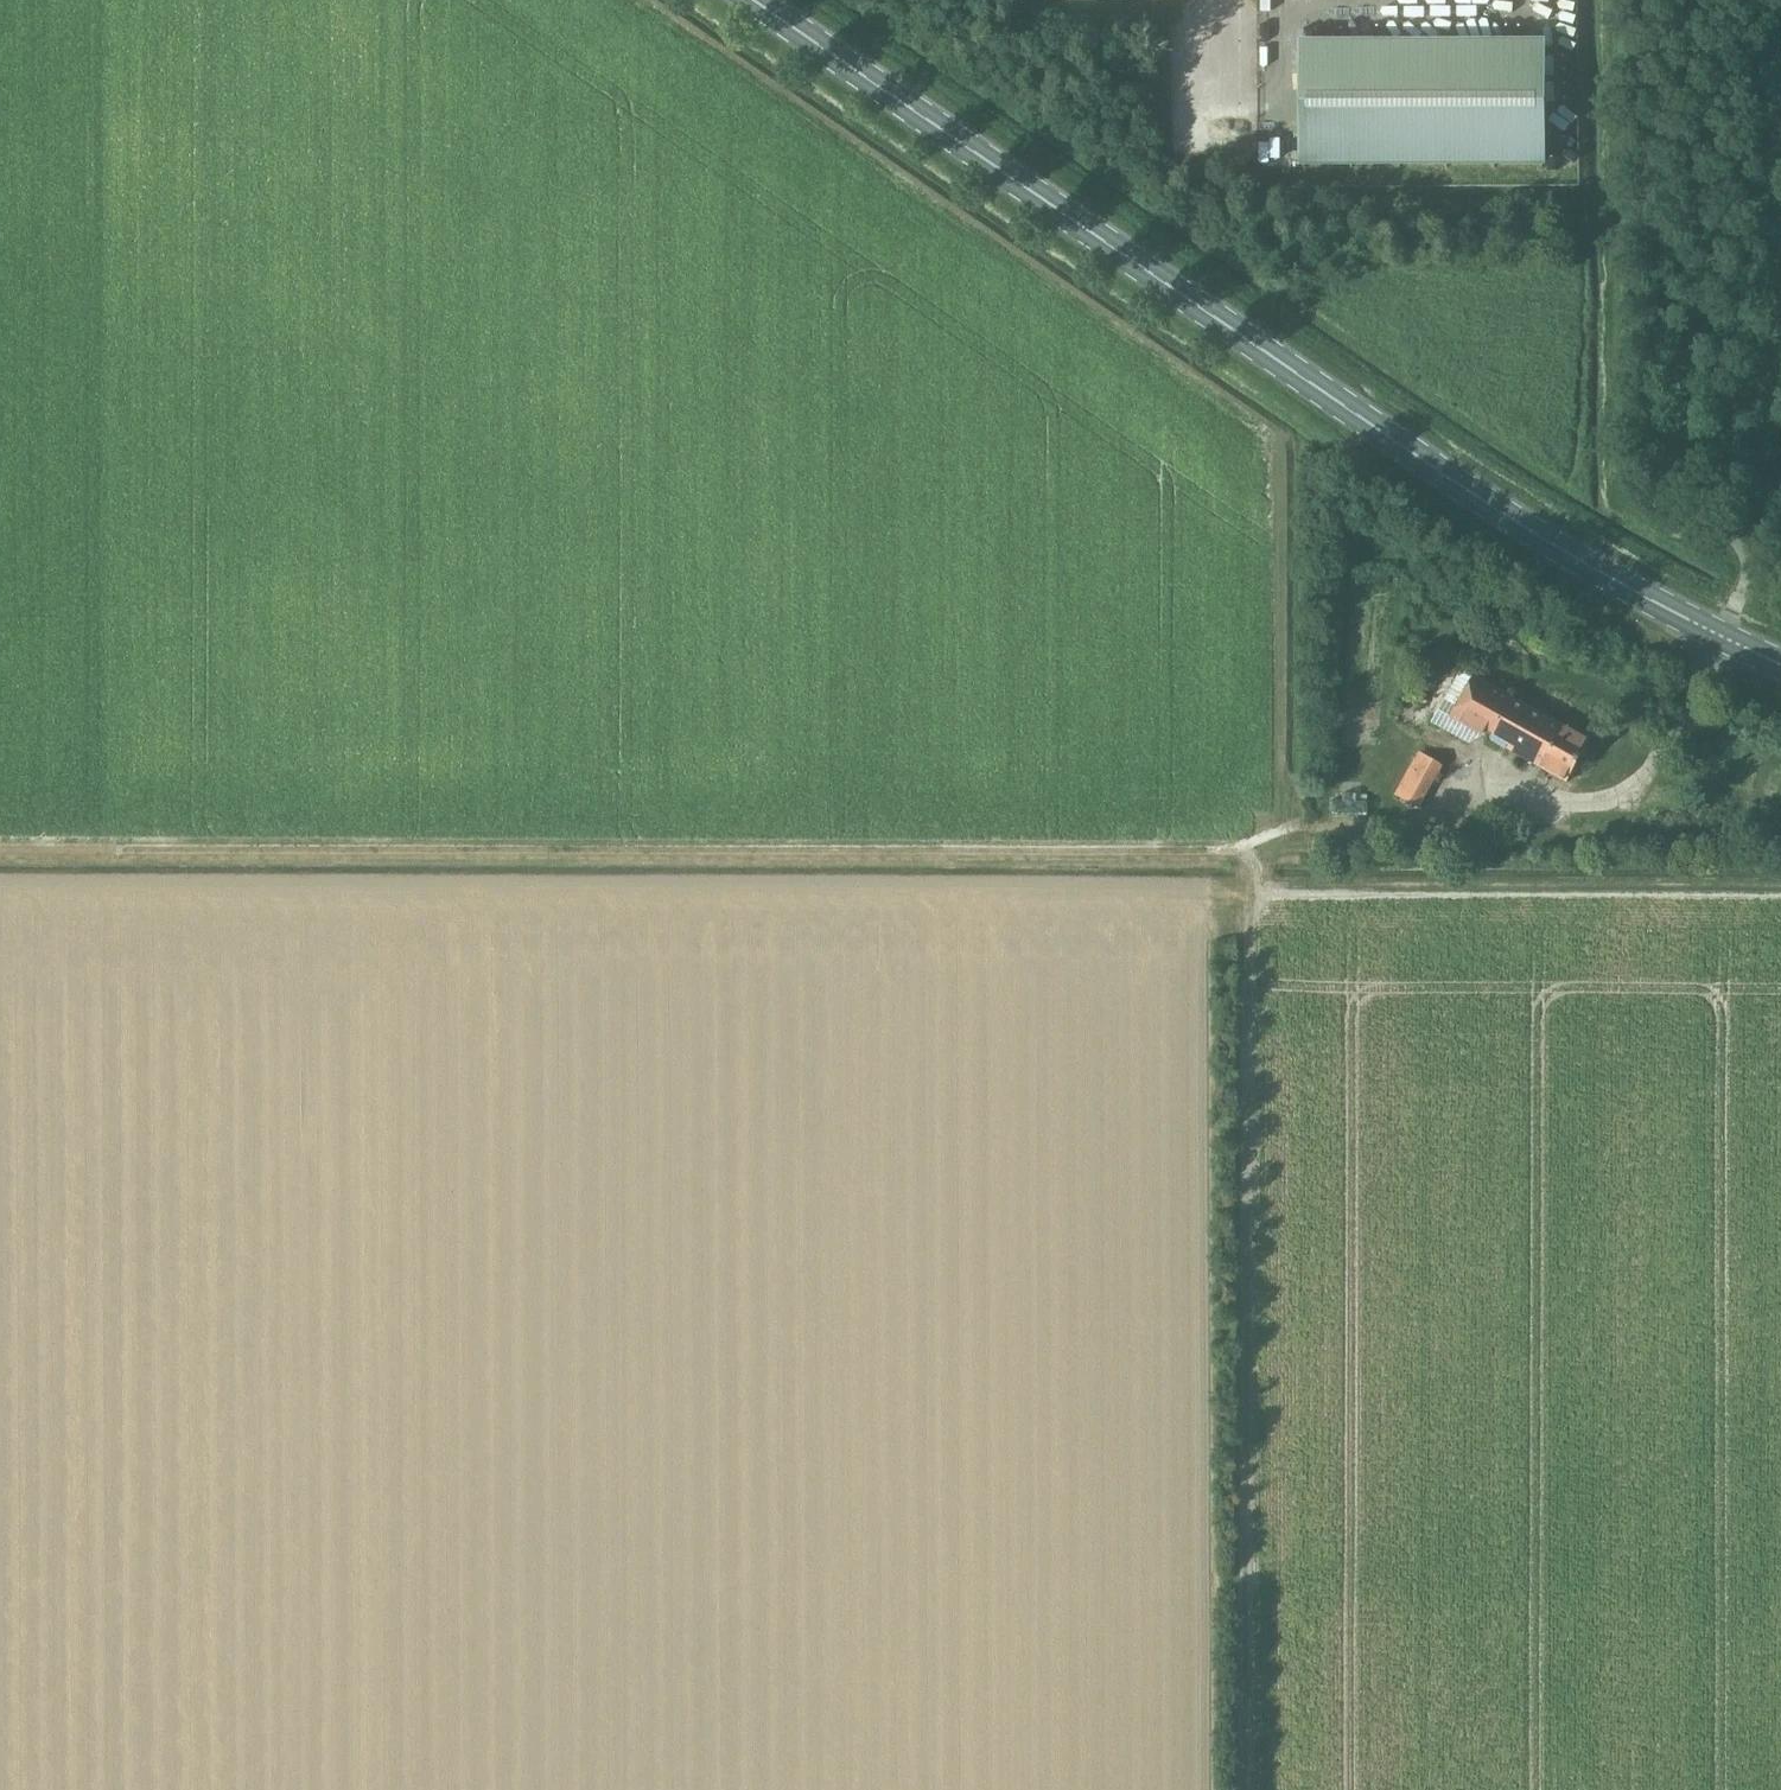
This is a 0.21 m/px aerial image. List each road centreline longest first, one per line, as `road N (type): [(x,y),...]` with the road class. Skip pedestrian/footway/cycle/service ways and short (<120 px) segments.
road 1 (secondary): [(1780,665),(1518,523),(753,0)]
road 2 (track): [(1706,520),(1655,528),(1614,497),(1608,0)]
road 3 (unclassified): [(1216,152),(1220,0)]

